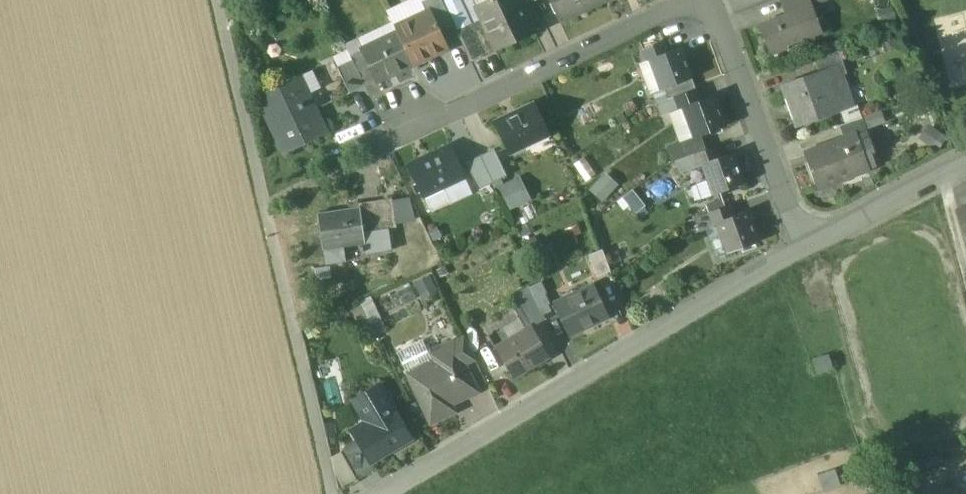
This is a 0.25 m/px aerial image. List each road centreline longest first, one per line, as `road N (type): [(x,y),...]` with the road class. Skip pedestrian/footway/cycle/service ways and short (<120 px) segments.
road 1 (track): [(333,493),(217,0)]
road 2 (residential): [(806,244),(389,493)]
road 3 (residential): [(421,127),(694,0)]
road 4 (residential): [(806,244),(714,0)]
road 5 (residential): [(965,167),(806,244)]

